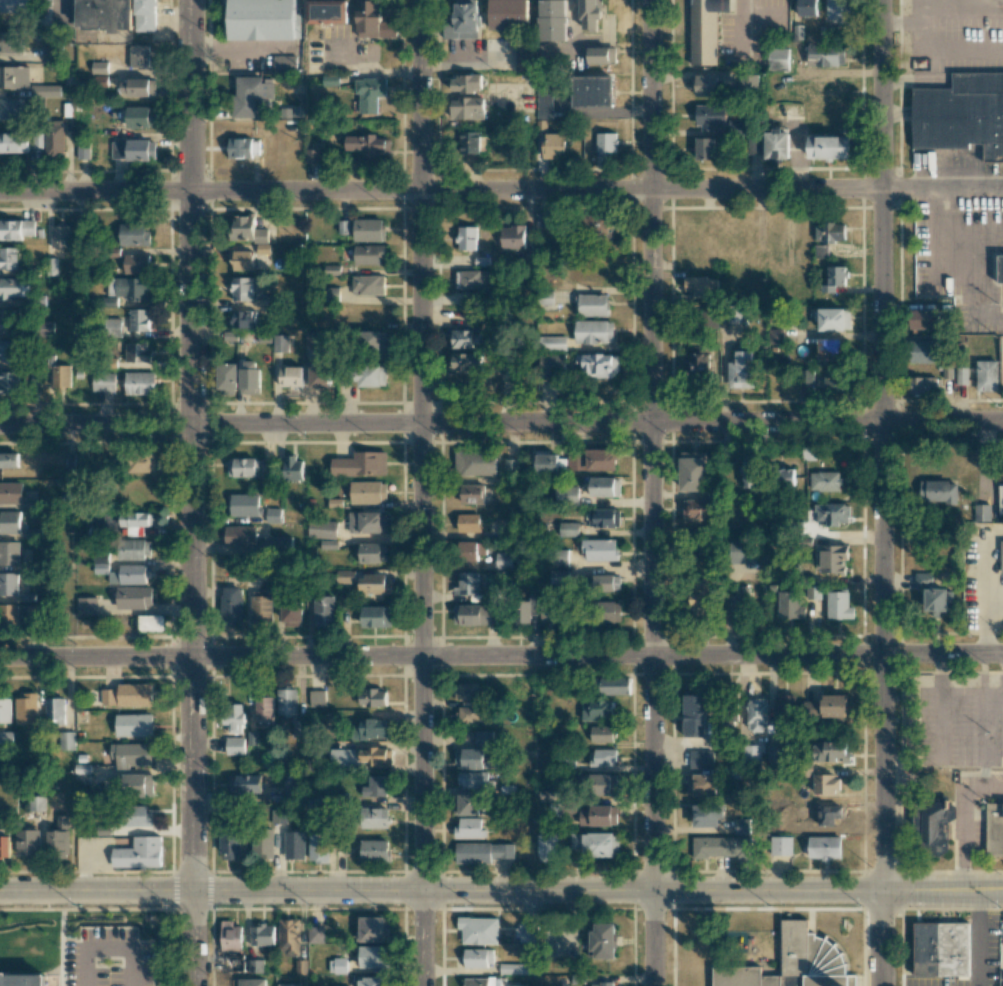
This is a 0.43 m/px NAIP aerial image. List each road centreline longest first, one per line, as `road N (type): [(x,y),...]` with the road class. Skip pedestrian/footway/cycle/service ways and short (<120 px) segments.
road 1 (residential): [(1002,421),(0,426)]
road 2 (residential): [(1002,655),(0,657)]
road 3 (residential): [(420,0),(423,985)]
road 4 (residential): [(650,0),(653,985)]
road 5 (residential): [(881,0),(884,985)]
road 6 (tertiary): [(190,0),(191,891)]
road 7 (residential): [(881,189),(0,190)]
road 8 (tertiary): [(1002,890),(191,891)]
road 9 (tertiary): [(191,891),(0,893)]

